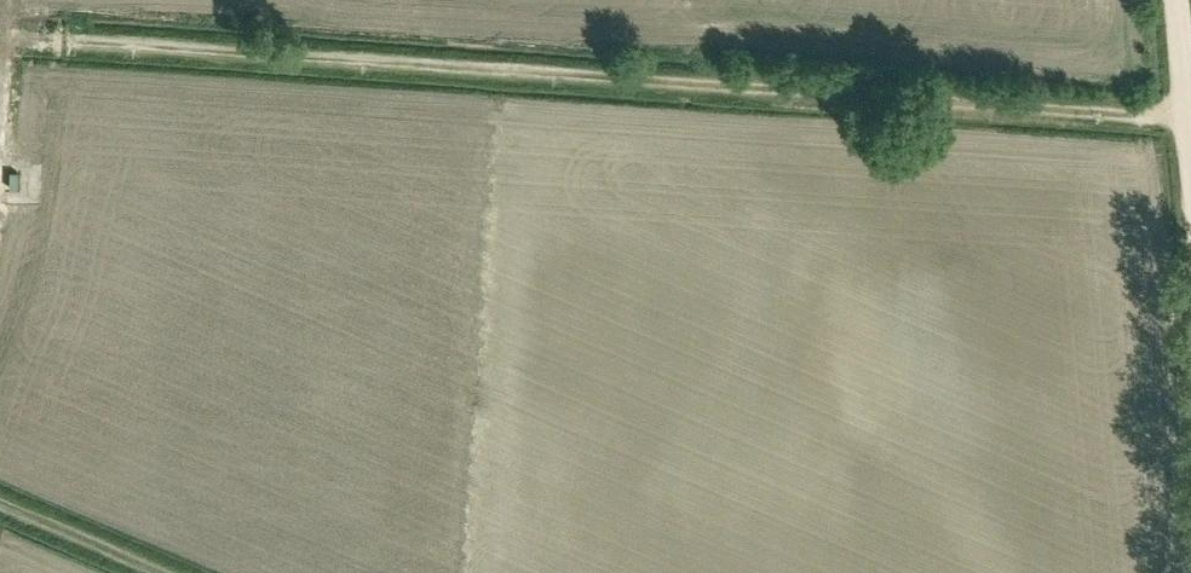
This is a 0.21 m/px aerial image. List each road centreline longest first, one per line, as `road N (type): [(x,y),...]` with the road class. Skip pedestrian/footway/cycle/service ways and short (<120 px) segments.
road 1 (track): [(0,39),(1187,116)]
road 2 (track): [(0,503),(162,572)]
road 3 (track): [(1190,158),(1176,0)]

